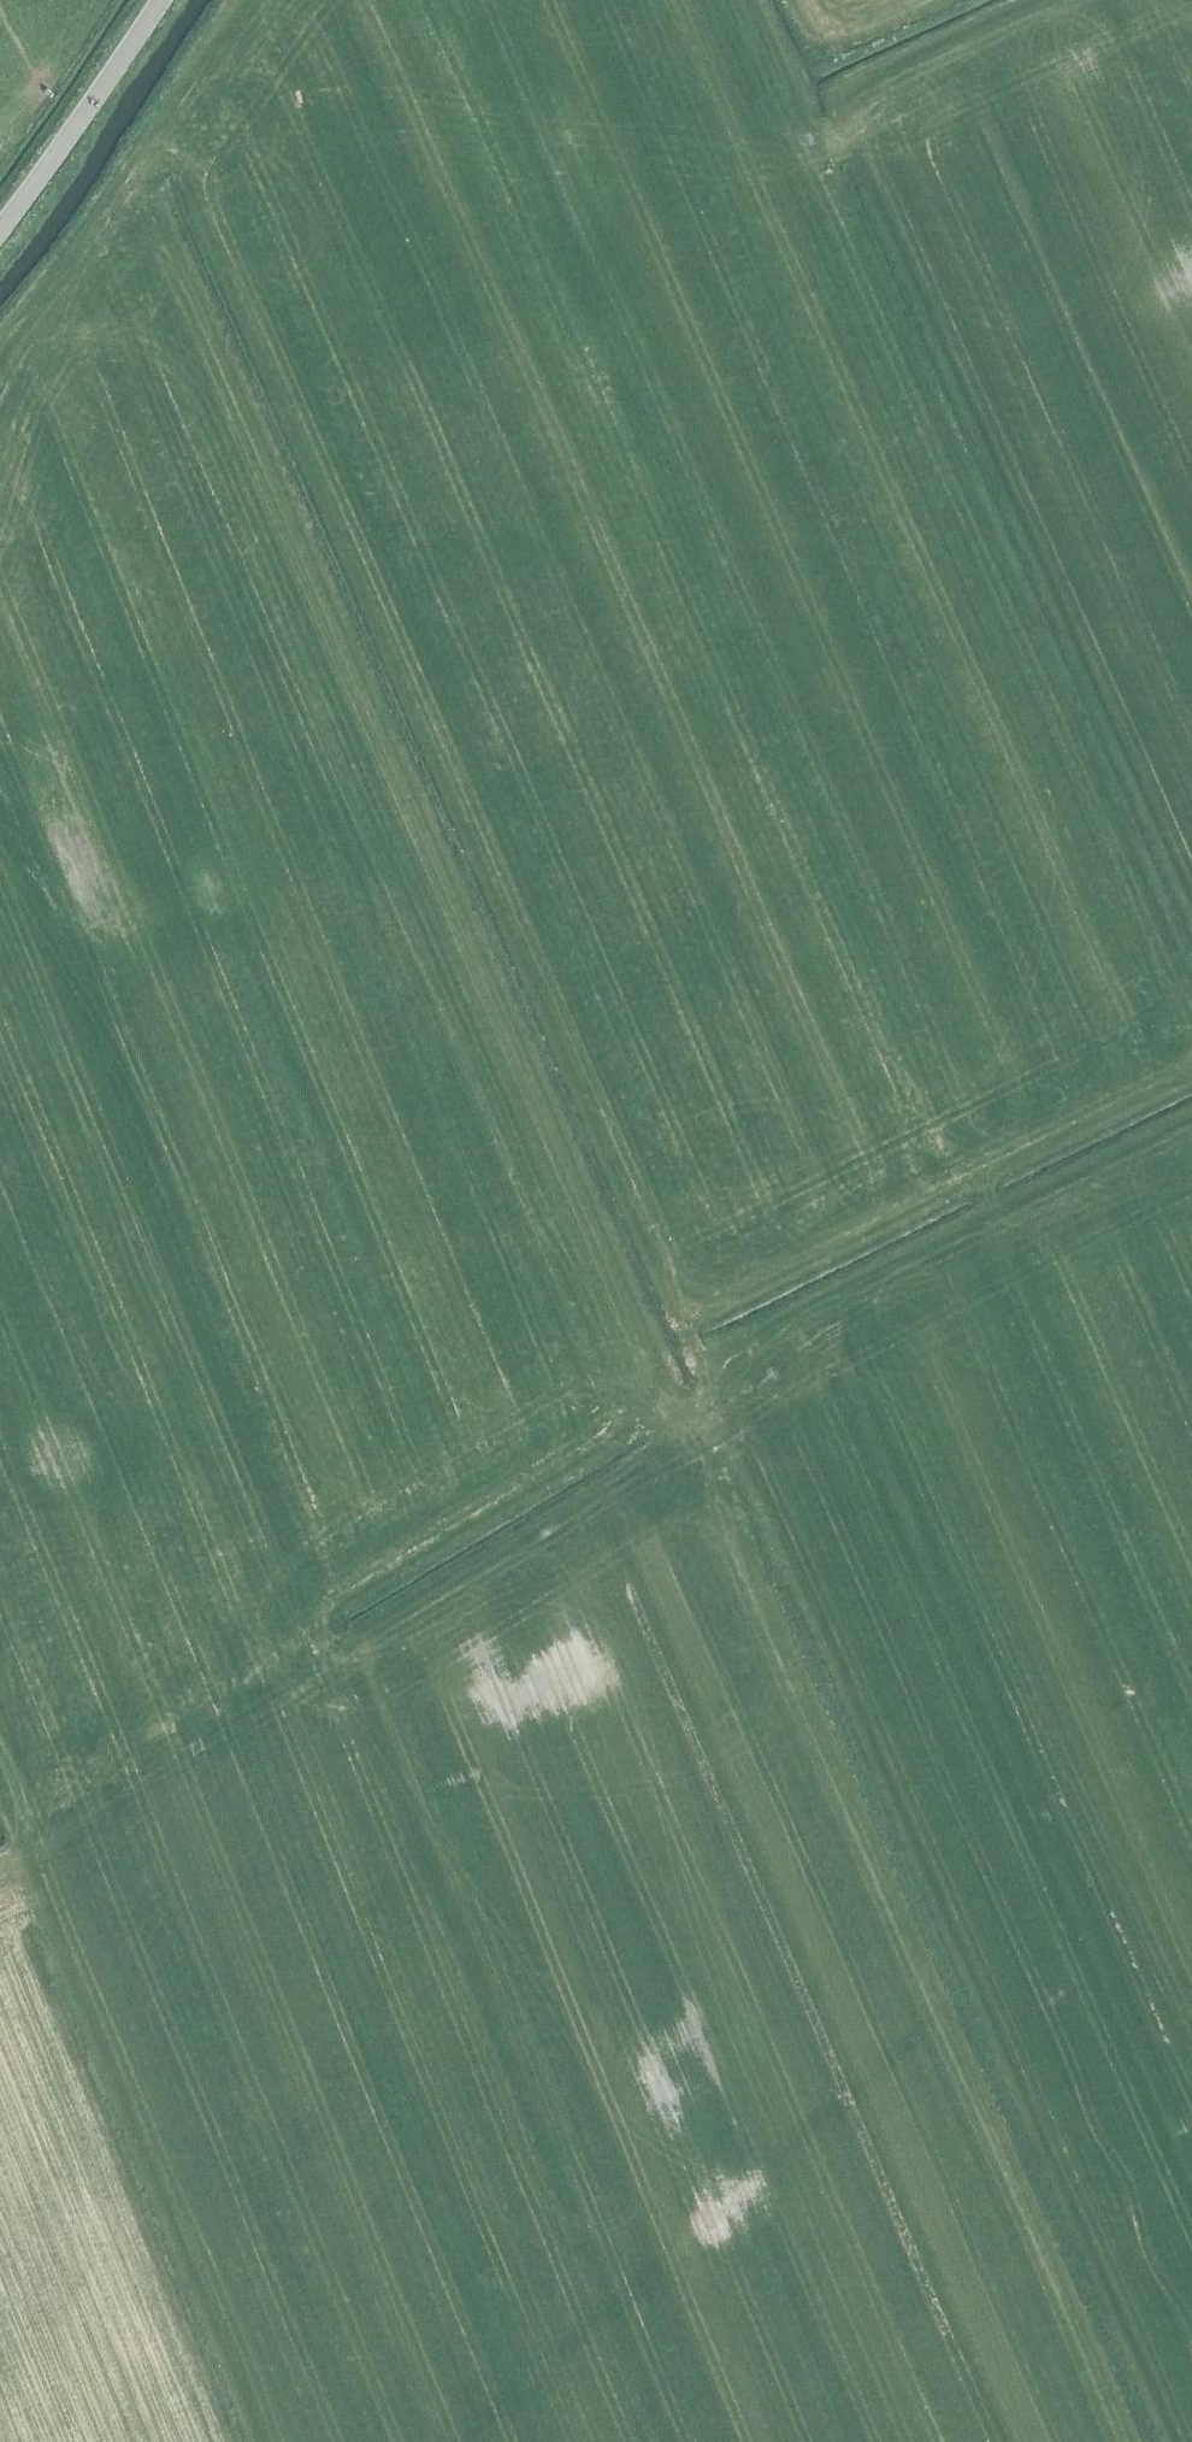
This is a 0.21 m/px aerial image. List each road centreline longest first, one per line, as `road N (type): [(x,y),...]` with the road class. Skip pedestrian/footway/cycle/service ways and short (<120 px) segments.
road 1 (unclassified): [(0,225),(159,0)]

